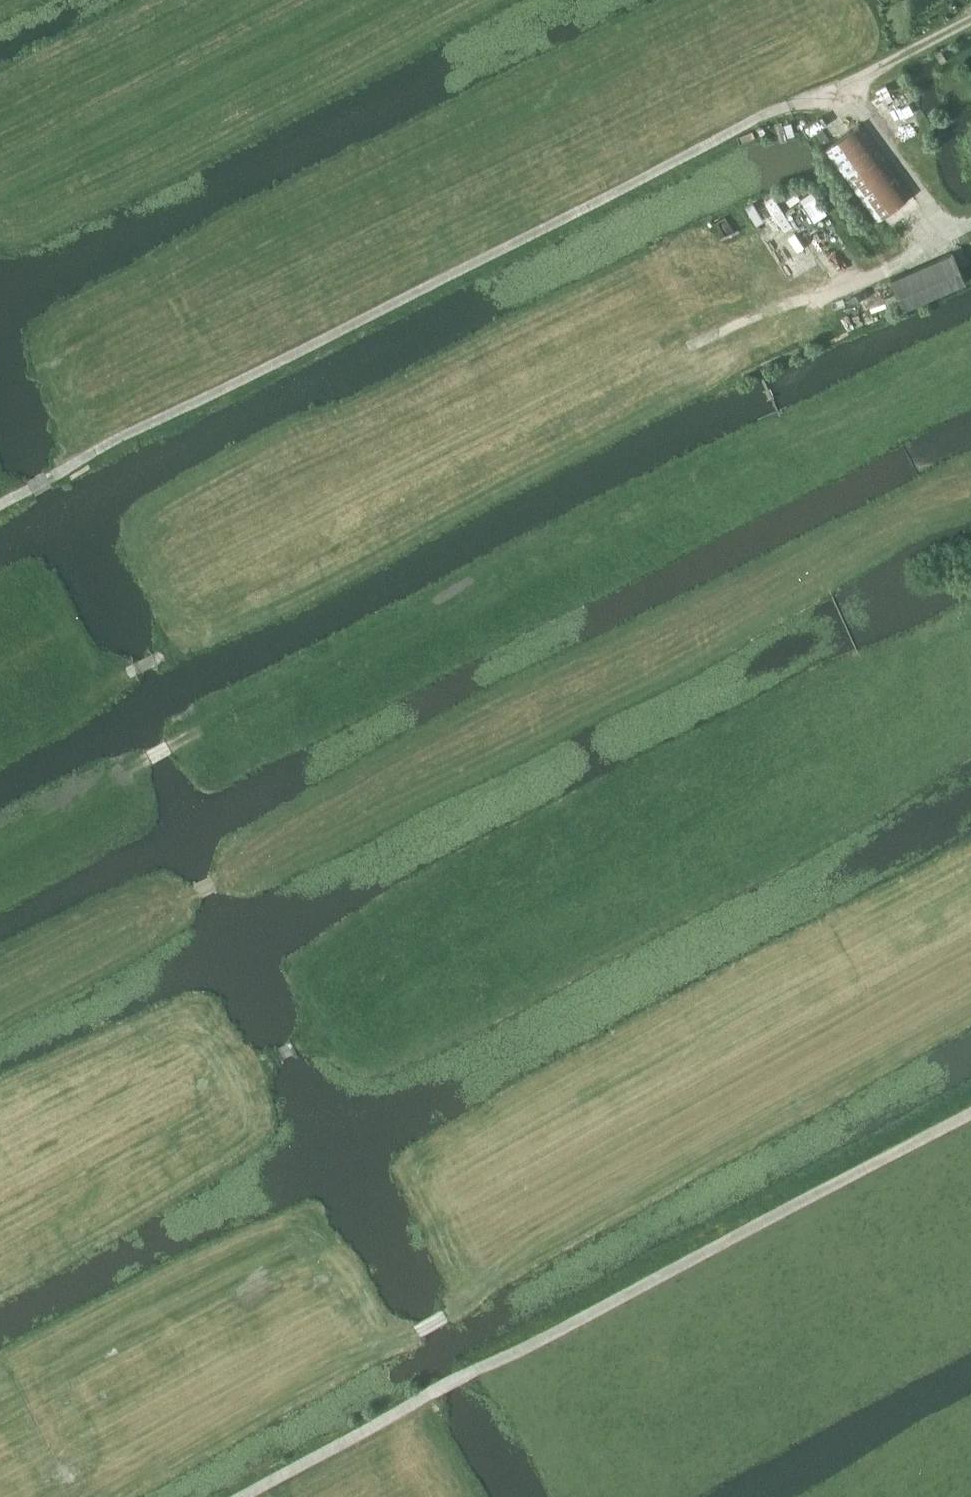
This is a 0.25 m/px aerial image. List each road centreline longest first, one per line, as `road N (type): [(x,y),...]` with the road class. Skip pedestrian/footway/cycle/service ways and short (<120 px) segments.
road 1 (track): [(952,228),(893,149),(844,107),(775,108),(0,504)]
road 2 (track): [(970,1114),(240,1496)]
road 3 (track): [(970,21),(817,104)]

